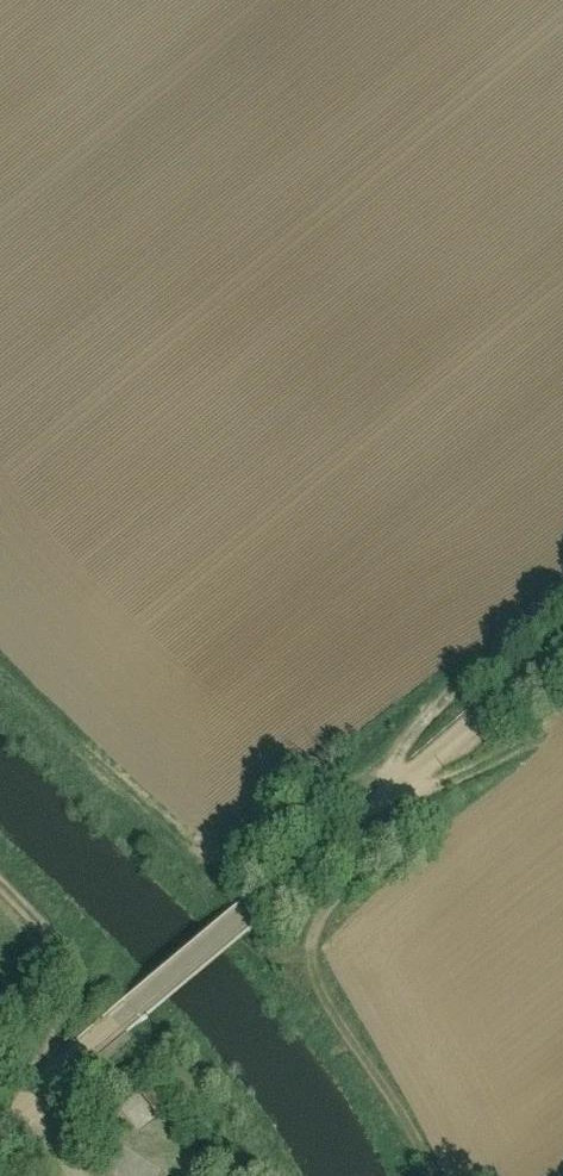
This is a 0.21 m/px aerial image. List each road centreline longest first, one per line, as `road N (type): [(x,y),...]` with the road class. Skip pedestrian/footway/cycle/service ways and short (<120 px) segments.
road 1 (residential): [(562,649),(354,836),(0,1126)]

